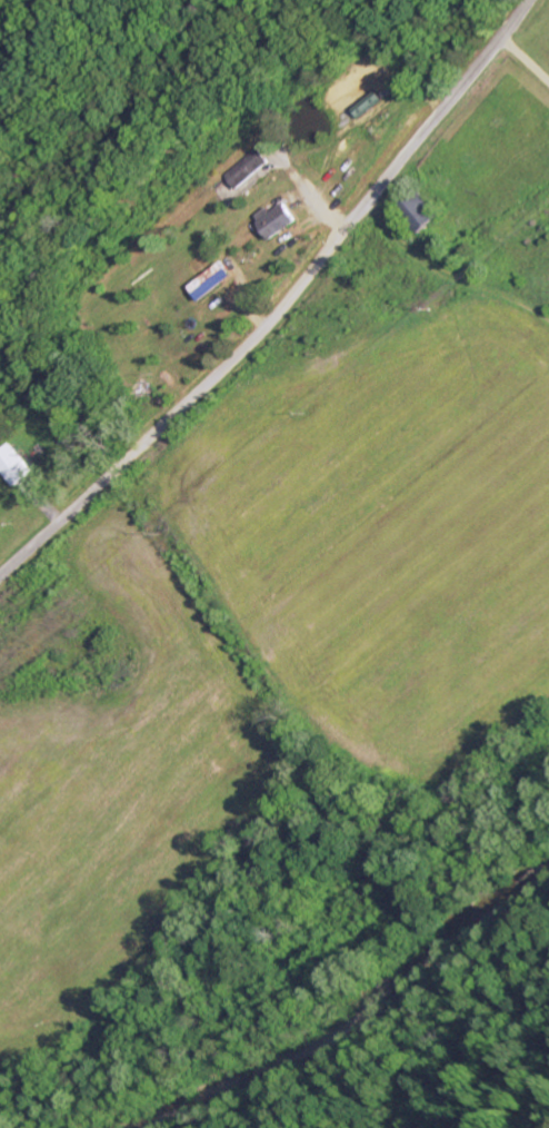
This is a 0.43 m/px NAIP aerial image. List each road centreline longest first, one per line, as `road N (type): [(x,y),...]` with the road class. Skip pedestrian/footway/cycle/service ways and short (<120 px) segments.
road 1 (residential): [(0,576),(285,304),(523,0)]

